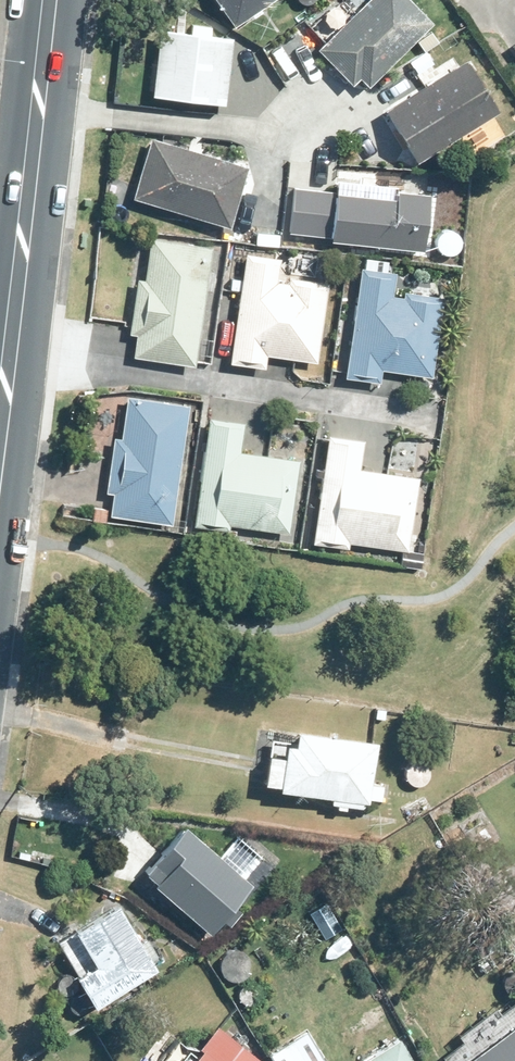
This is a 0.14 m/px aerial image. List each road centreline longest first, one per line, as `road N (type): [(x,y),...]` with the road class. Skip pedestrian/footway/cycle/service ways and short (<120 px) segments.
road 1 (primary): [(0,409),(47,0)]

